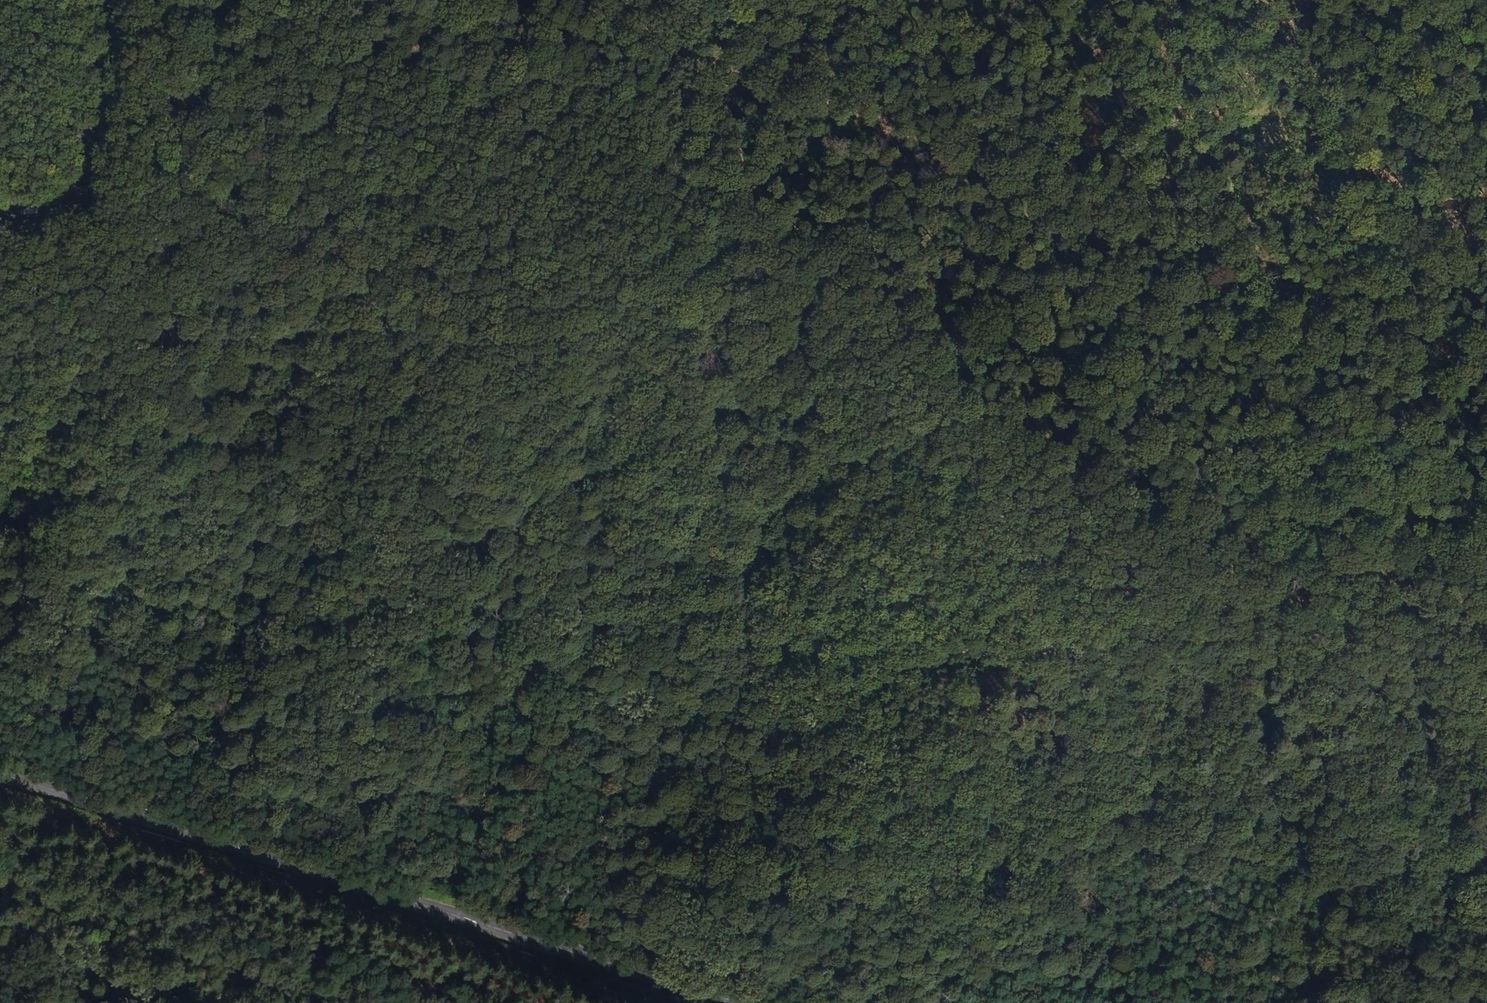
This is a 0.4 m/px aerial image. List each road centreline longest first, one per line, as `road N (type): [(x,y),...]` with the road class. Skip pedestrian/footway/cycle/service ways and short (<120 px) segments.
road 1 (secondary): [(749,1002),(0,772)]
road 2 (secondary): [(108,0),(99,144),(84,188),(47,215),(0,214)]

